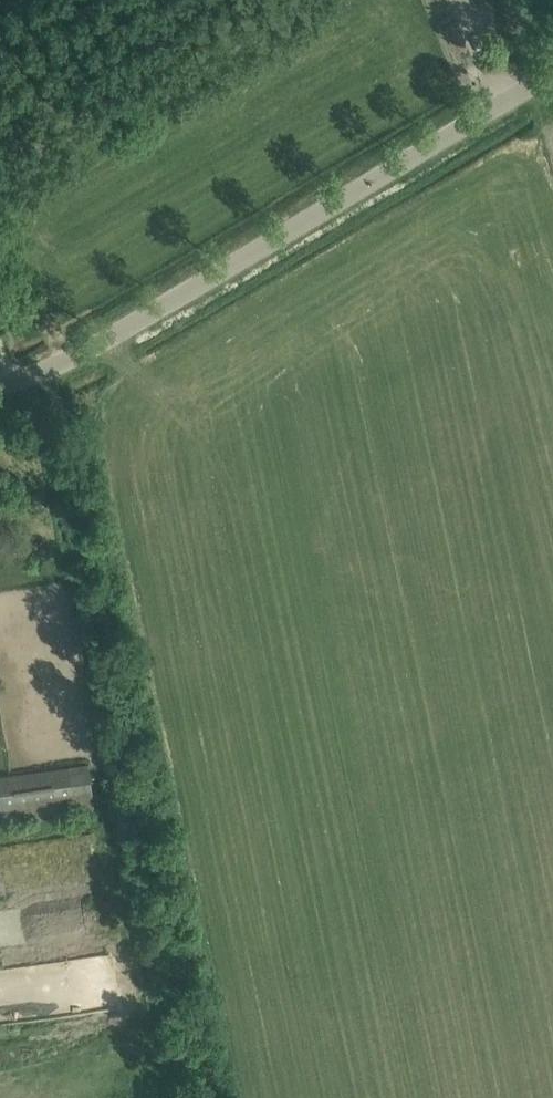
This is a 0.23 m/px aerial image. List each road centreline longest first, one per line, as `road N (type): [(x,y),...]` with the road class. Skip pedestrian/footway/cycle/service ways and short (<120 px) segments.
road 1 (unclassified): [(0,384),(96,345),(552,72)]

